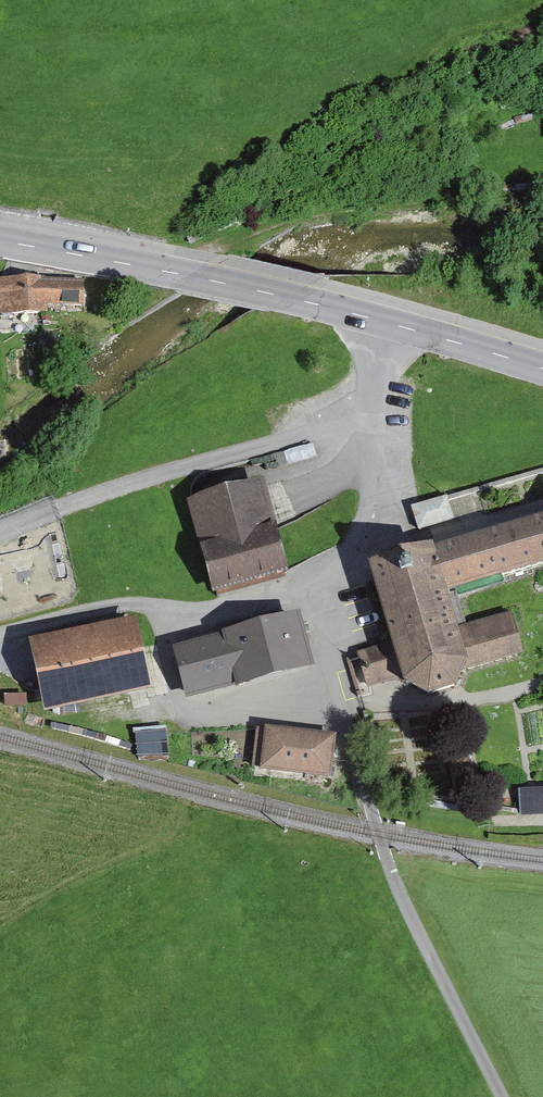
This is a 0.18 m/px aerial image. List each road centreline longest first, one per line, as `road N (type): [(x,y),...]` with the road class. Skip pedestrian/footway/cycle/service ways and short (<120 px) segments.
road 1 (residential): [(354,754),(329,673),(331,588),(364,533),(376,476),(370,404),(392,324)]
road 2 (secondary): [(0,240),(392,324)]
road 3 (track): [(500,1096),(413,921),(354,754)]
road 4 (secondary): [(392,324),(542,370)]

